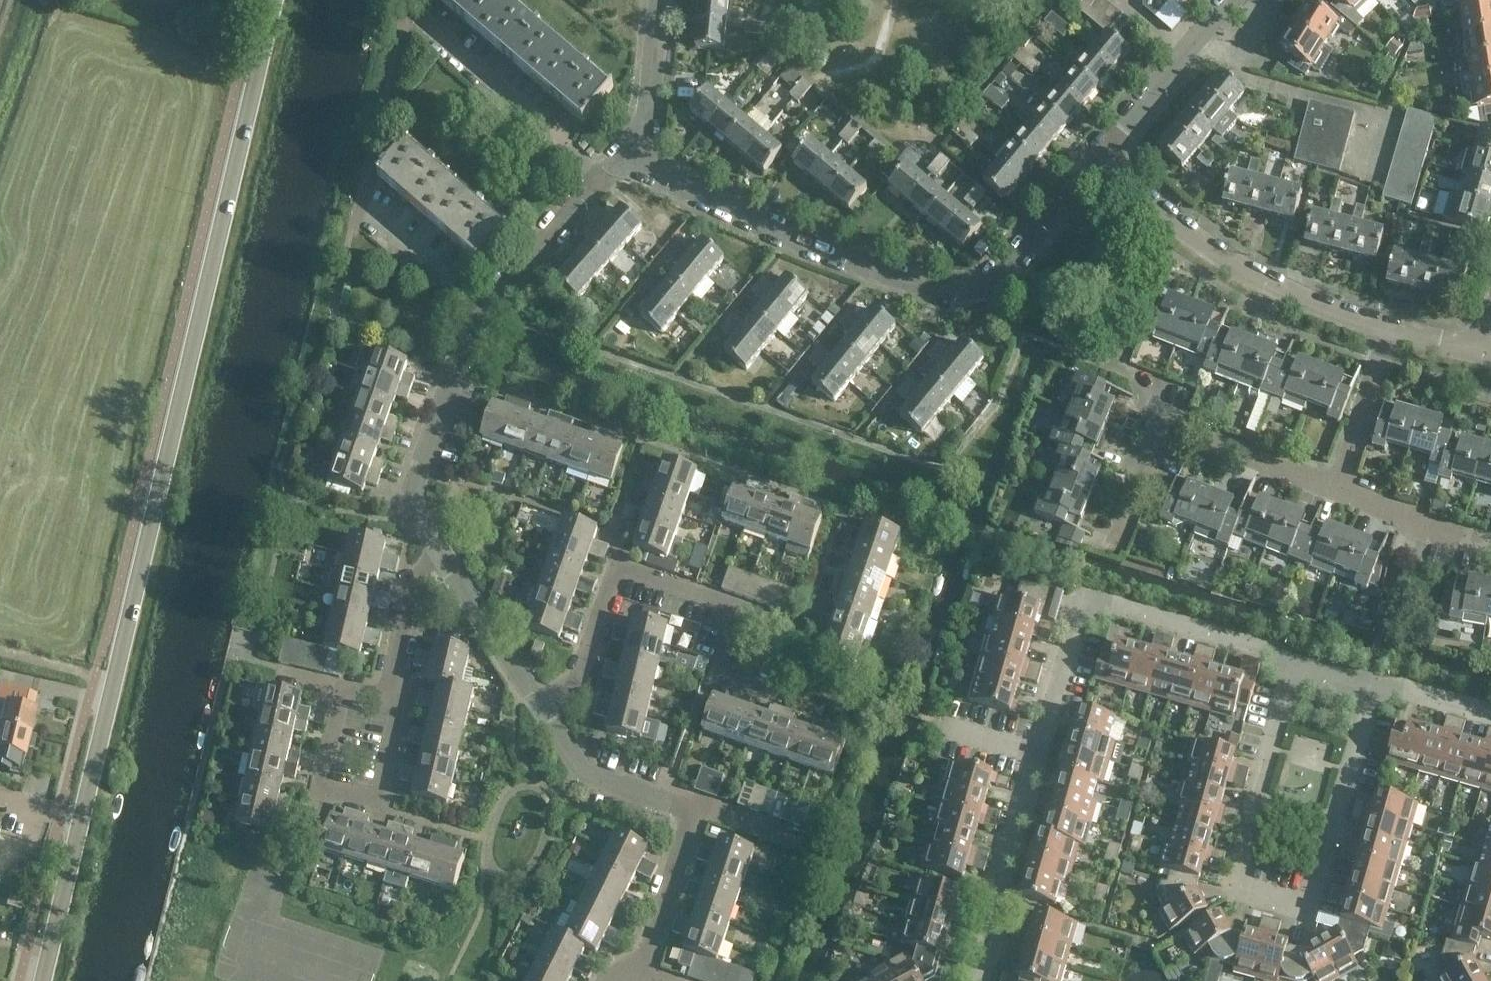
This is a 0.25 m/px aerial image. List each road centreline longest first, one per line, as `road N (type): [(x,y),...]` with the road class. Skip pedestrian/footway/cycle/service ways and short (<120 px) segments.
road 1 (tertiary): [(43,980),(273,0)]
road 2 (residential): [(638,157),(791,237),(910,281),(965,291),(1007,269),(1107,161)]
road 3 (residential): [(1374,686),(1322,877),(1308,900),(1257,896),(1240,880),(1239,854),(1297,664)]
road 4 (residential): [(446,560),(411,507),(410,488),(464,334),(601,180),(638,157)]
road 5 (residential): [(977,980),(1084,615),(1101,602)]
road 6 (residential): [(1107,161),(1169,223),(1278,293),(1385,332)]
road 7 (residential): [(1107,543),(1166,423),(1340,498)]
road 8 (residential): [(388,694),(345,687),(323,792),(380,806),(403,698)]
road 9 (residential): [(735,608),(619,566),(593,653),(569,688),(543,706)]
road 10 (residential): [(1297,664),(1101,602)]
road 11 (residential): [(1107,161),(1233,0)]
road 12 (residential): [(697,808),(580,765),(543,706)]
road 13 (residential): [(543,706),(446,560)]
road 14 (residential): [(641,974),(697,808)]
road 15 (residential): [(1340,498),(1385,332)]
road 16 (residential): [(735,608),(717,665),(769,680),(785,625)]
road 17 (residential): [(638,157),(657,0)]
road 18 (residential): [(1340,498),(1490,541)]
road 19 (residential): [(388,694),(414,582),(446,560)]
road 20 (residential): [(1490,718),(1374,686)]

